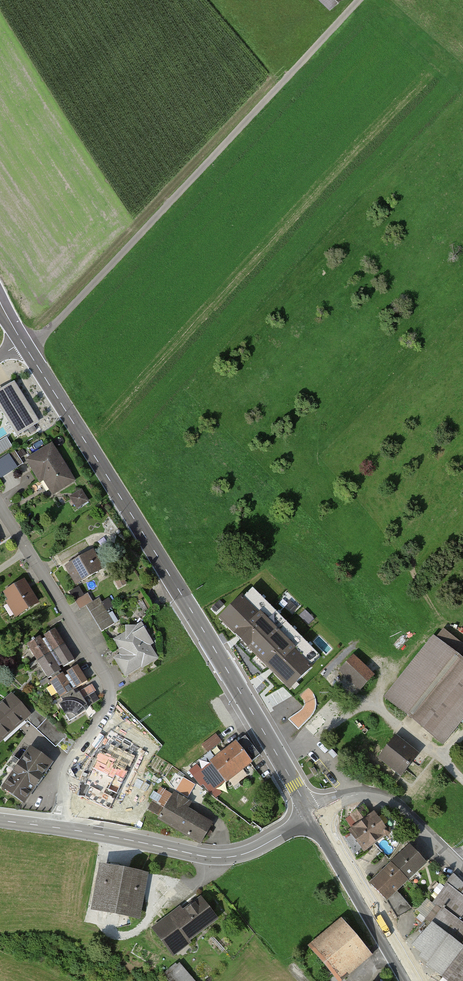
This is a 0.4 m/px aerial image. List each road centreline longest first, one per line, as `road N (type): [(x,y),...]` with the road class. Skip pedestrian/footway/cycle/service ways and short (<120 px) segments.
road 1 (secondary): [(313,815),(24,343)]
road 2 (track): [(24,343),(54,324),(355,0)]
road 3 (residential): [(61,829),(69,765),(104,715),(110,689),(0,504)]
road 4 (tertiary): [(313,815),(225,858),(61,829)]
road 5 (secondary): [(410,980),(313,815)]
road 6 (unclassified): [(462,869),(378,795),(356,794),(313,815)]

